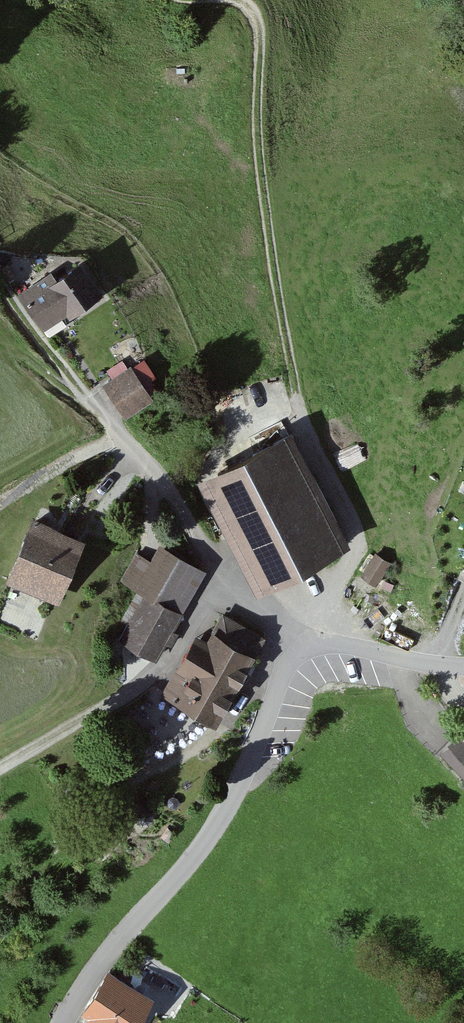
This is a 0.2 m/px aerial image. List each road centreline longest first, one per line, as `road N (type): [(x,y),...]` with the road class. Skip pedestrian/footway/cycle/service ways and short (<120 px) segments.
road 1 (track): [(112,704),(232,587),(296,655),(358,548),(279,297),(259,11),(246,0)]
road 2 (unclassified): [(463,666),(346,647),(296,655),(213,827),(95,964),(61,1022)]
road 3 (track): [(0,281),(149,465),(232,587)]
road 4 (track): [(112,704),(0,767)]

